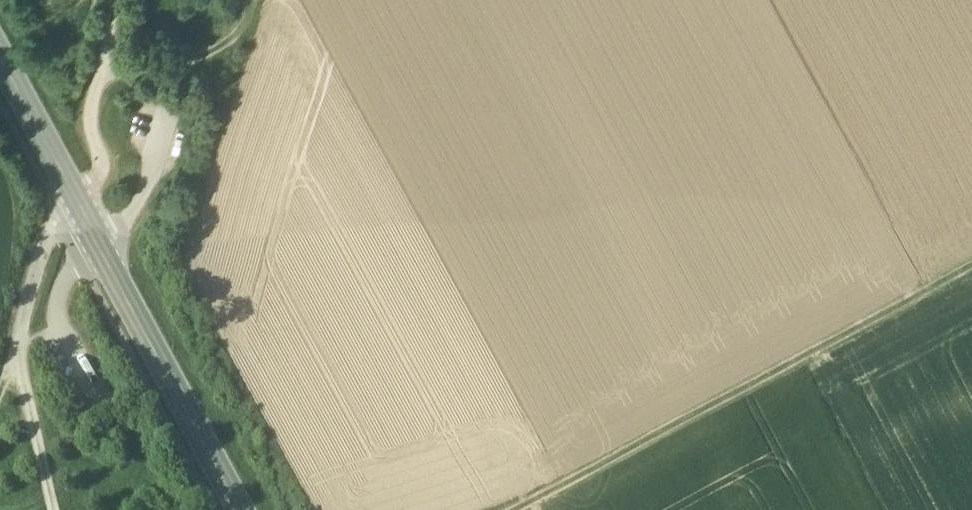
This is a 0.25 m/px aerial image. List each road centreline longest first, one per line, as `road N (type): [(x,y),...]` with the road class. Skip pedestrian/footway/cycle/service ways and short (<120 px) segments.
road 1 (secondary): [(243,509),(0,63)]
road 2 (track): [(971,267),(525,509)]
road 3 (track): [(106,53),(89,128),(101,171),(44,245),(18,345),(52,509)]
road 4 (track): [(251,0),(243,33),(214,53),(100,79)]

